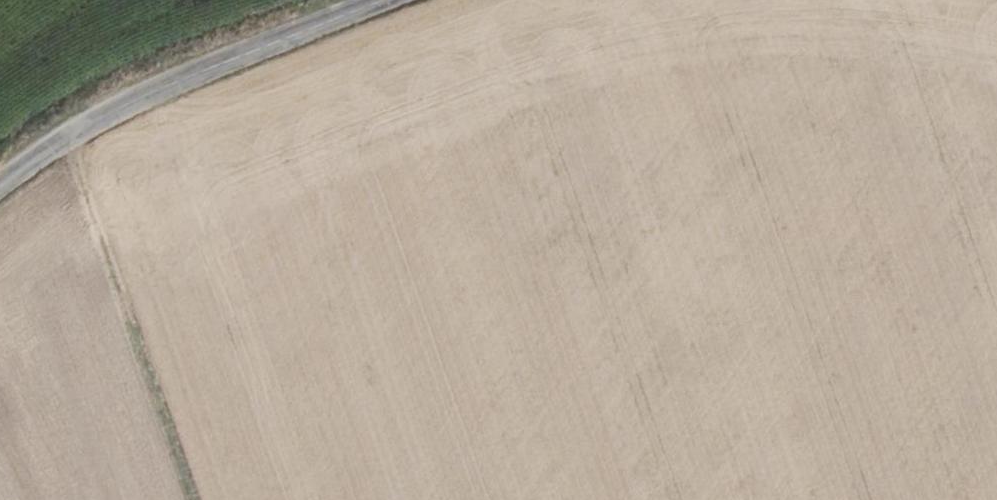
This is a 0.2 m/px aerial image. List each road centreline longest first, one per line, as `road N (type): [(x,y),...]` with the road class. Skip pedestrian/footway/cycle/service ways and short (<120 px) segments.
road 1 (tertiary): [(384,0),(129,102),(0,186)]

